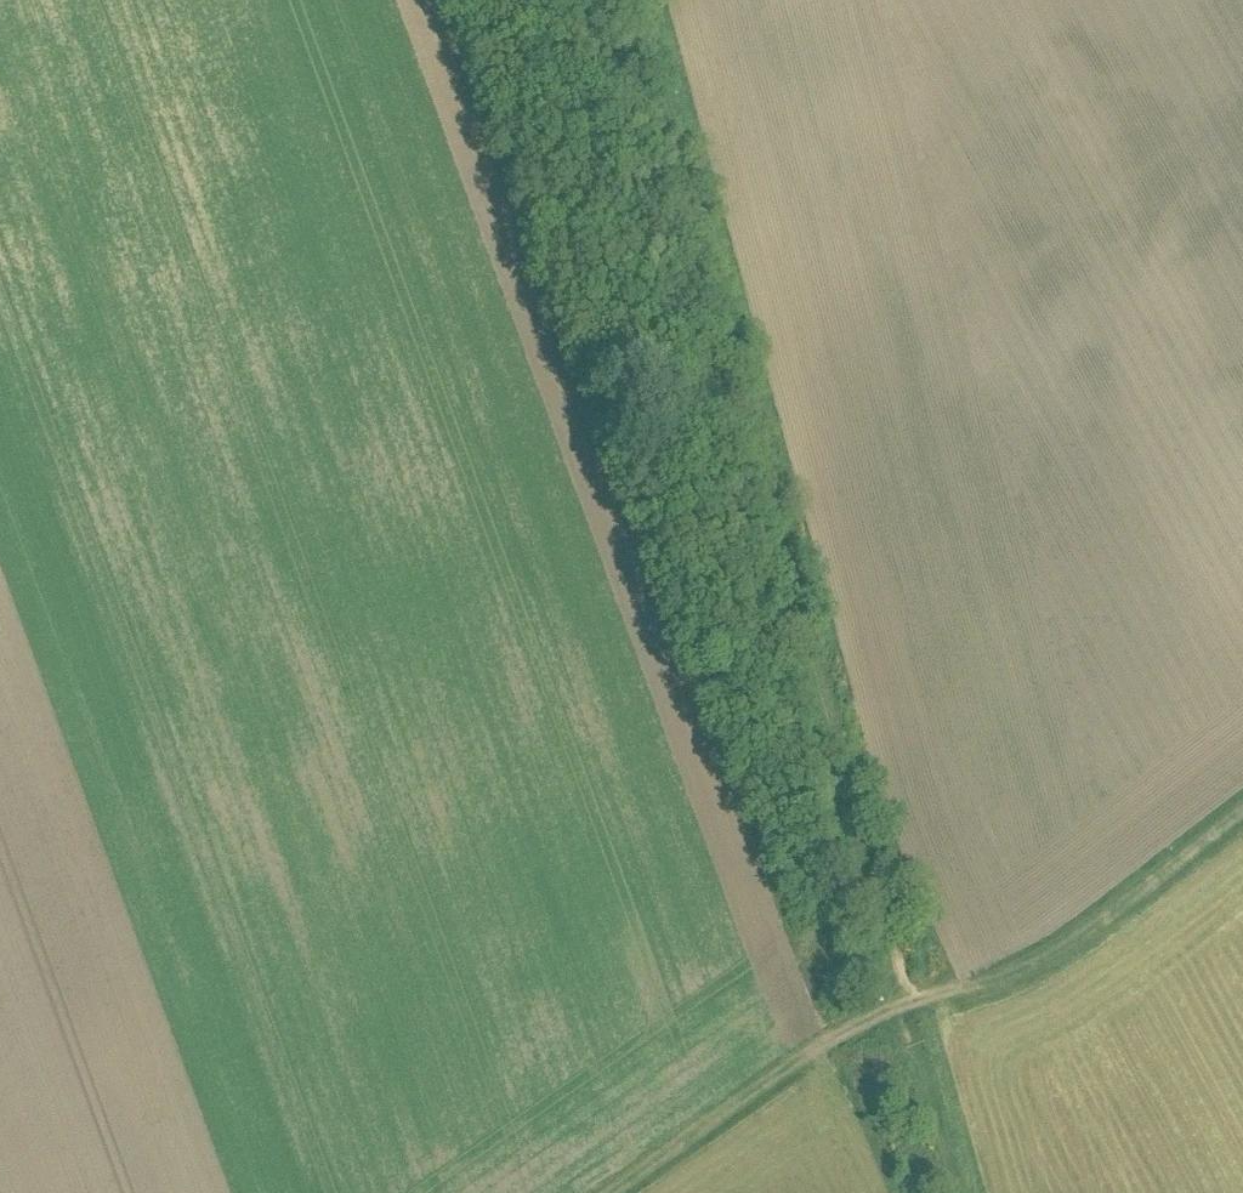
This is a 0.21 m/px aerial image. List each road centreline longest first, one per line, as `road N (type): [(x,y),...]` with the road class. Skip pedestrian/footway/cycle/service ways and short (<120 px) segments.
road 1 (track): [(1242,817),(1049,964),(993,990),(924,997),(870,1018),(616,1192)]

